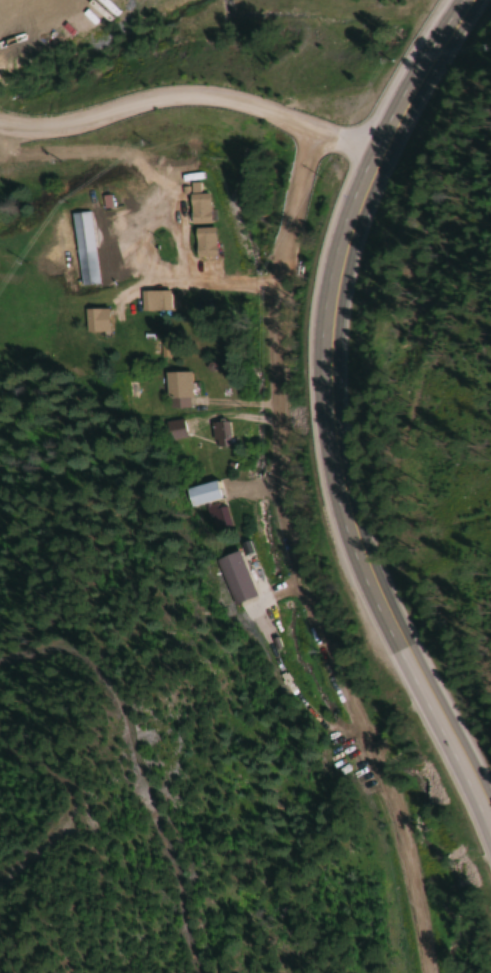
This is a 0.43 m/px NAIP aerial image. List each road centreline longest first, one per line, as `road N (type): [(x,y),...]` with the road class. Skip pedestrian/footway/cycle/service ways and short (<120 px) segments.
road 1 (residential): [(428,972),(402,840),(329,662),(284,504),(279,308),(318,130)]
road 2 (primary): [(490,802),(372,558),(337,450),(334,391),(339,314),(369,202),(396,138),(481,0)]
road 3 (residential): [(386,160),(300,123),(207,98),(55,127),(0,128)]

